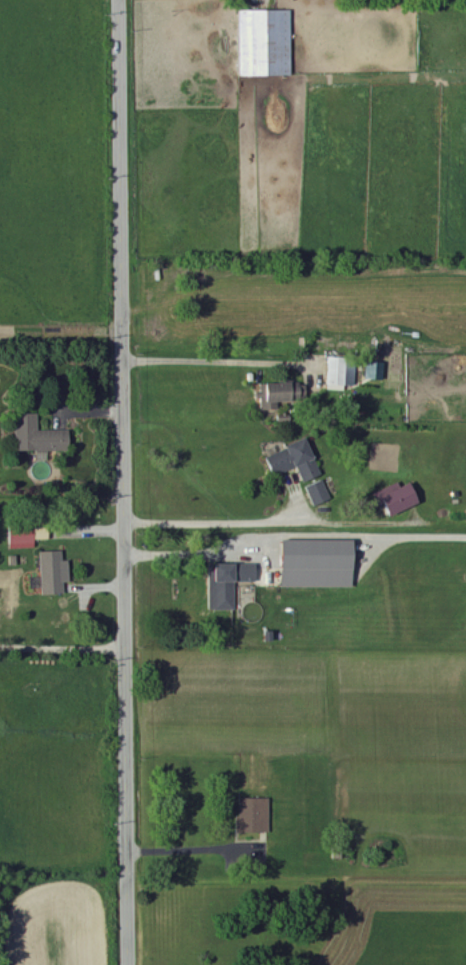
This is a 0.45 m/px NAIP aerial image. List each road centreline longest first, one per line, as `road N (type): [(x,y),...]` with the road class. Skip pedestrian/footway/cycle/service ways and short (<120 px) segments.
road 1 (tertiary): [(128,964),(115,0)]
road 2 (residential): [(122,645),(0,639)]

